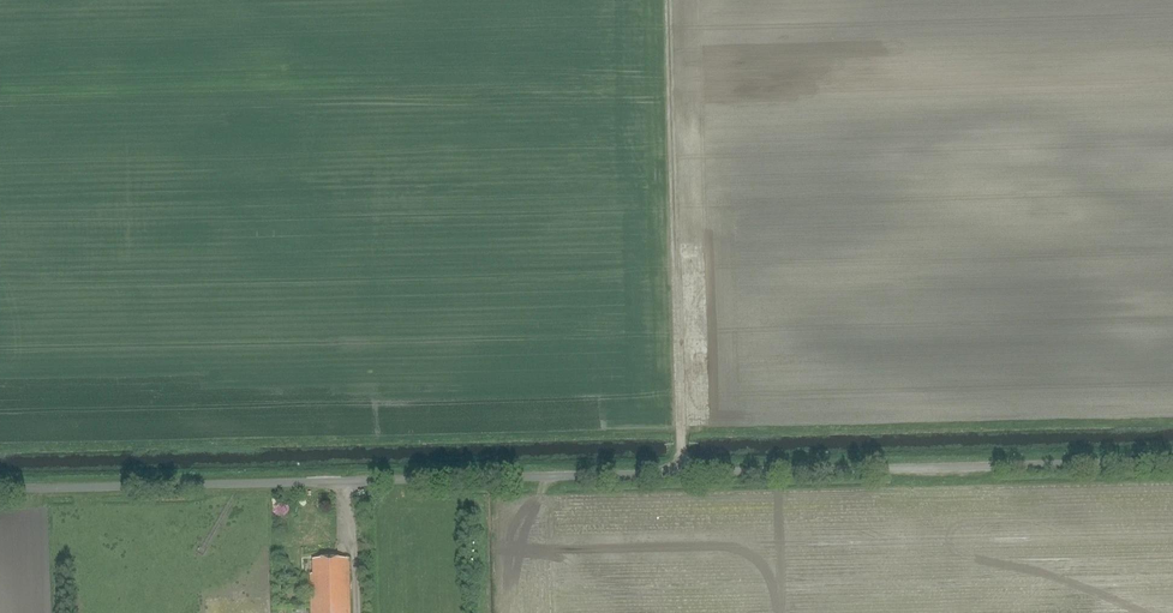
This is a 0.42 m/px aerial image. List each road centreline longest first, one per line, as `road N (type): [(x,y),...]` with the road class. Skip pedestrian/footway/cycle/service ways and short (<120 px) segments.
road 1 (unclassified): [(1172,463),(0,491)]

